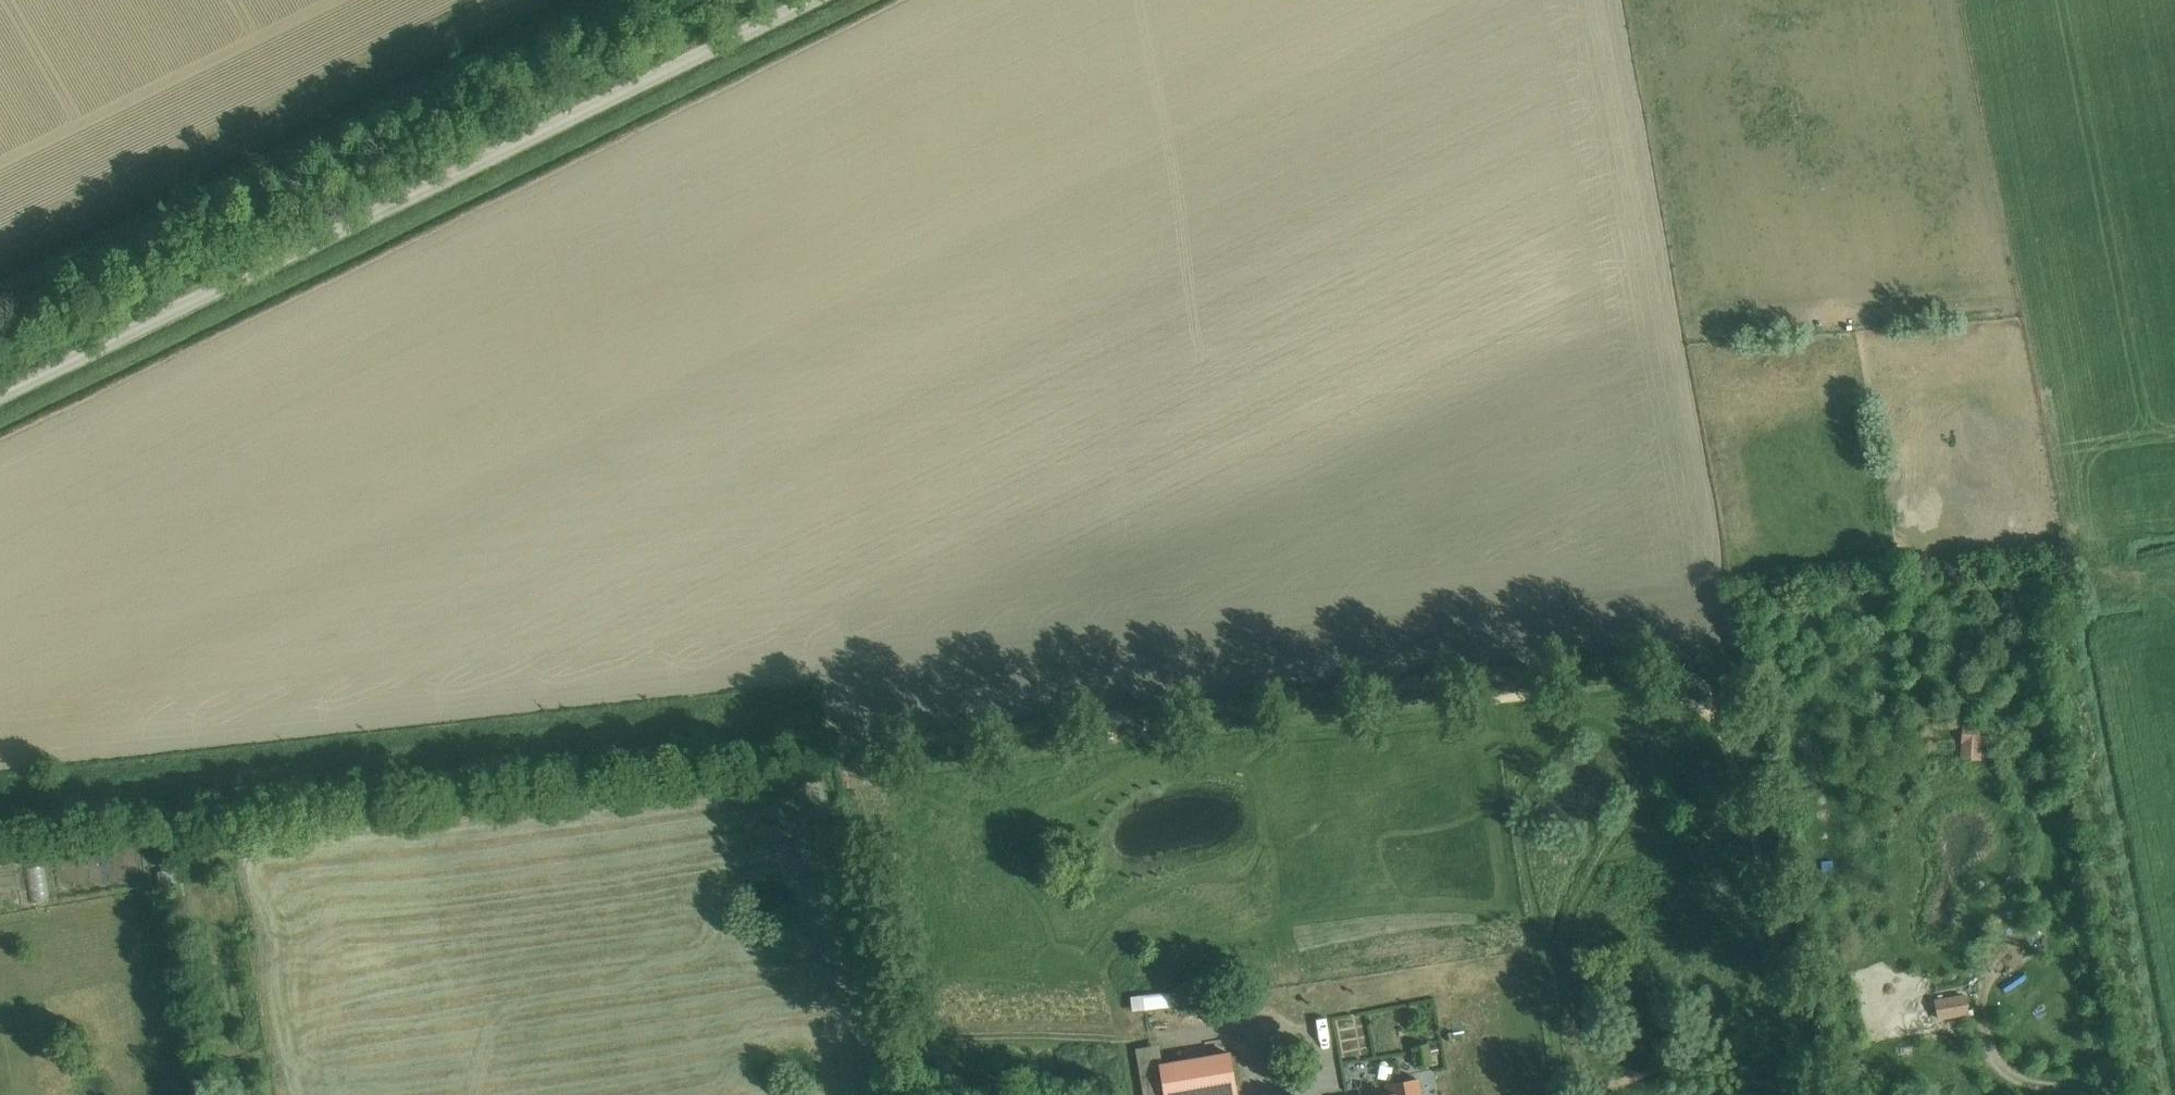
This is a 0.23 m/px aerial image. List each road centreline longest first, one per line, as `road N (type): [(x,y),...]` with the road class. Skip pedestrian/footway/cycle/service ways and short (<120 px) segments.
road 1 (unclassified): [(0,395),(813,0)]

